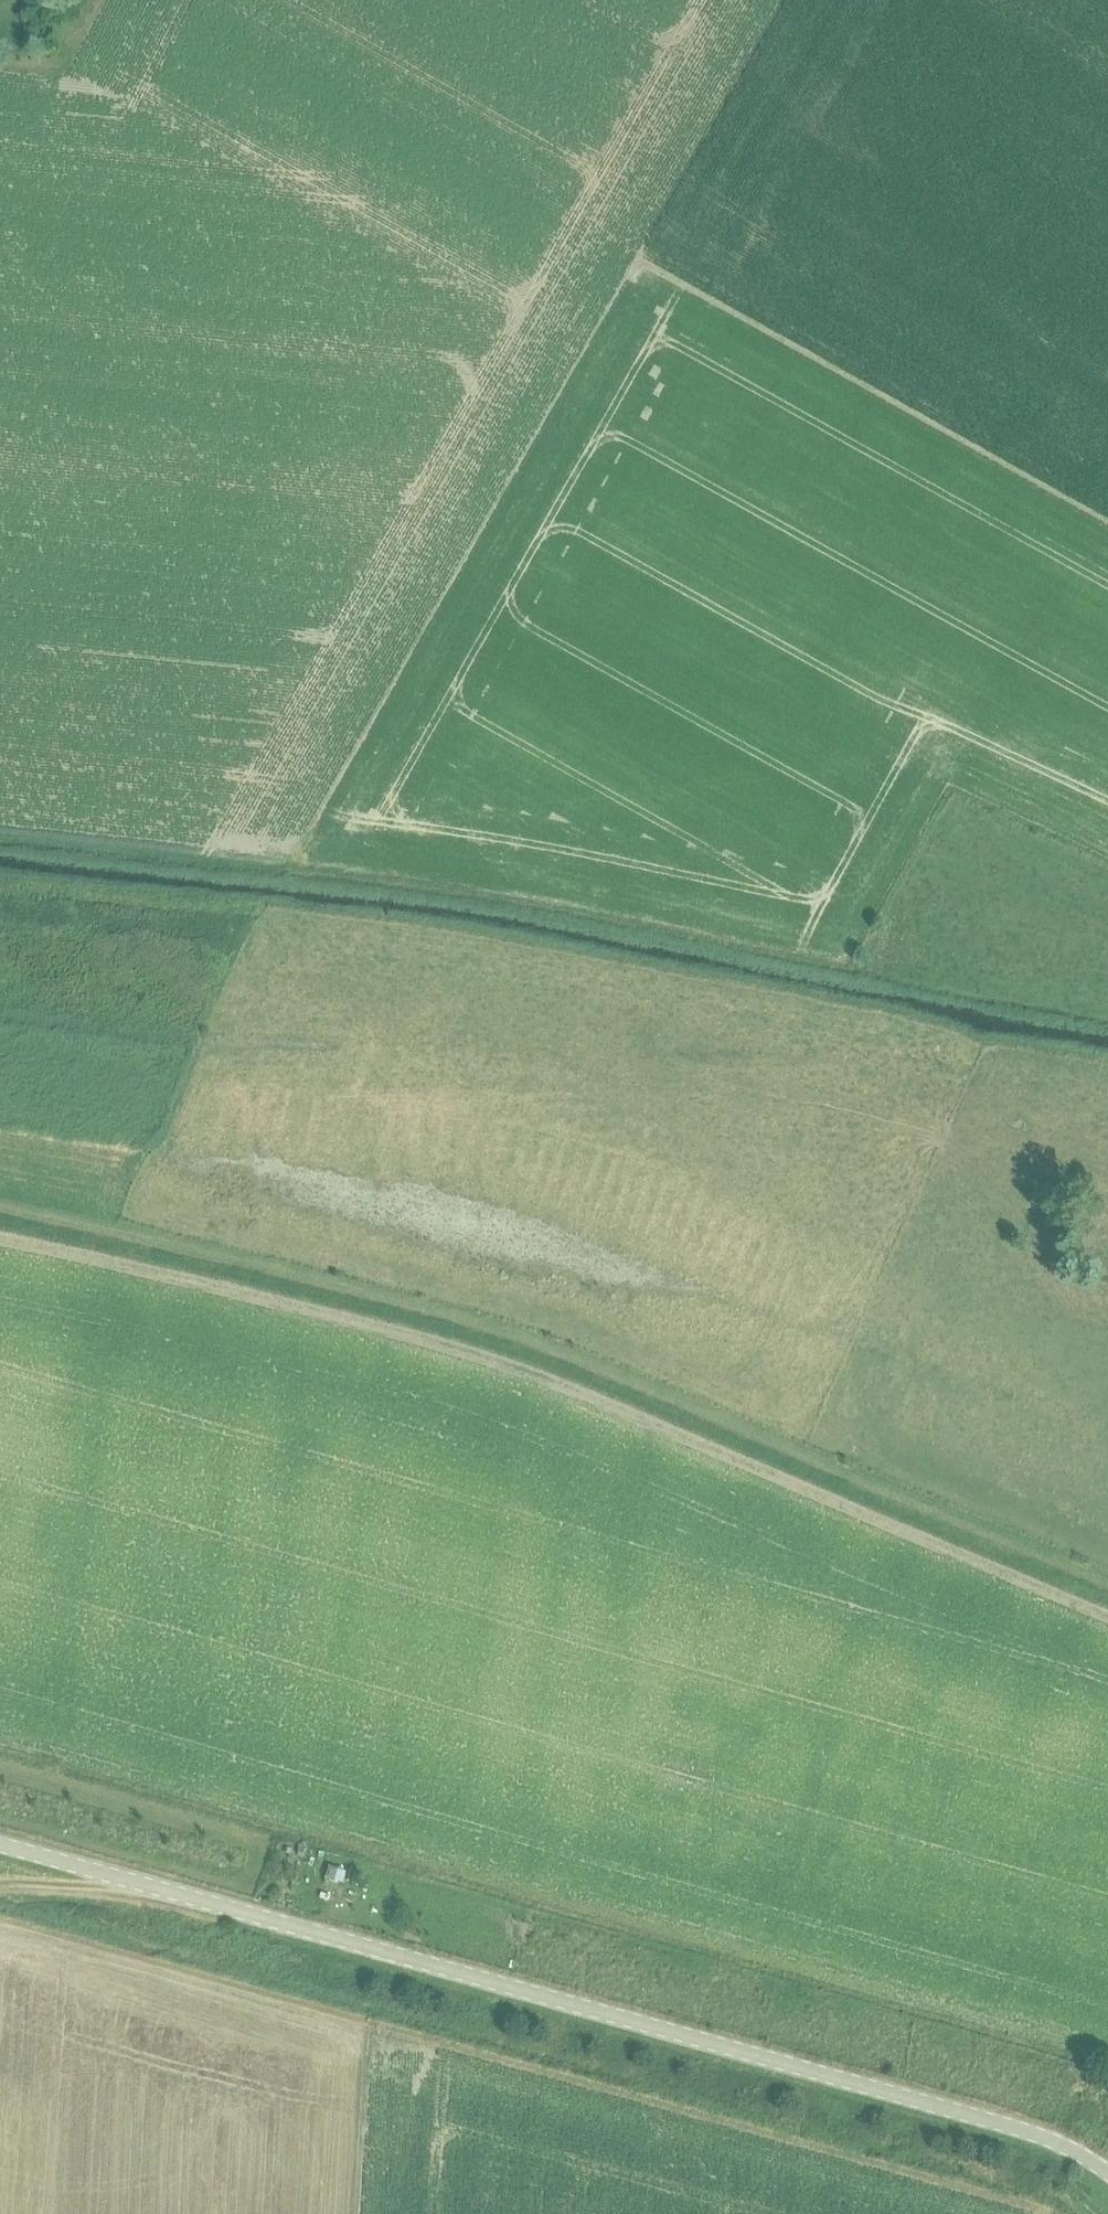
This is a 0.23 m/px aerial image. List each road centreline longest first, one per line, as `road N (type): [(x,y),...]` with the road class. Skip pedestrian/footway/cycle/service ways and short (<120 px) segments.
road 1 (tertiary): [(1107,2172),(1028,2132),(0,1846)]

